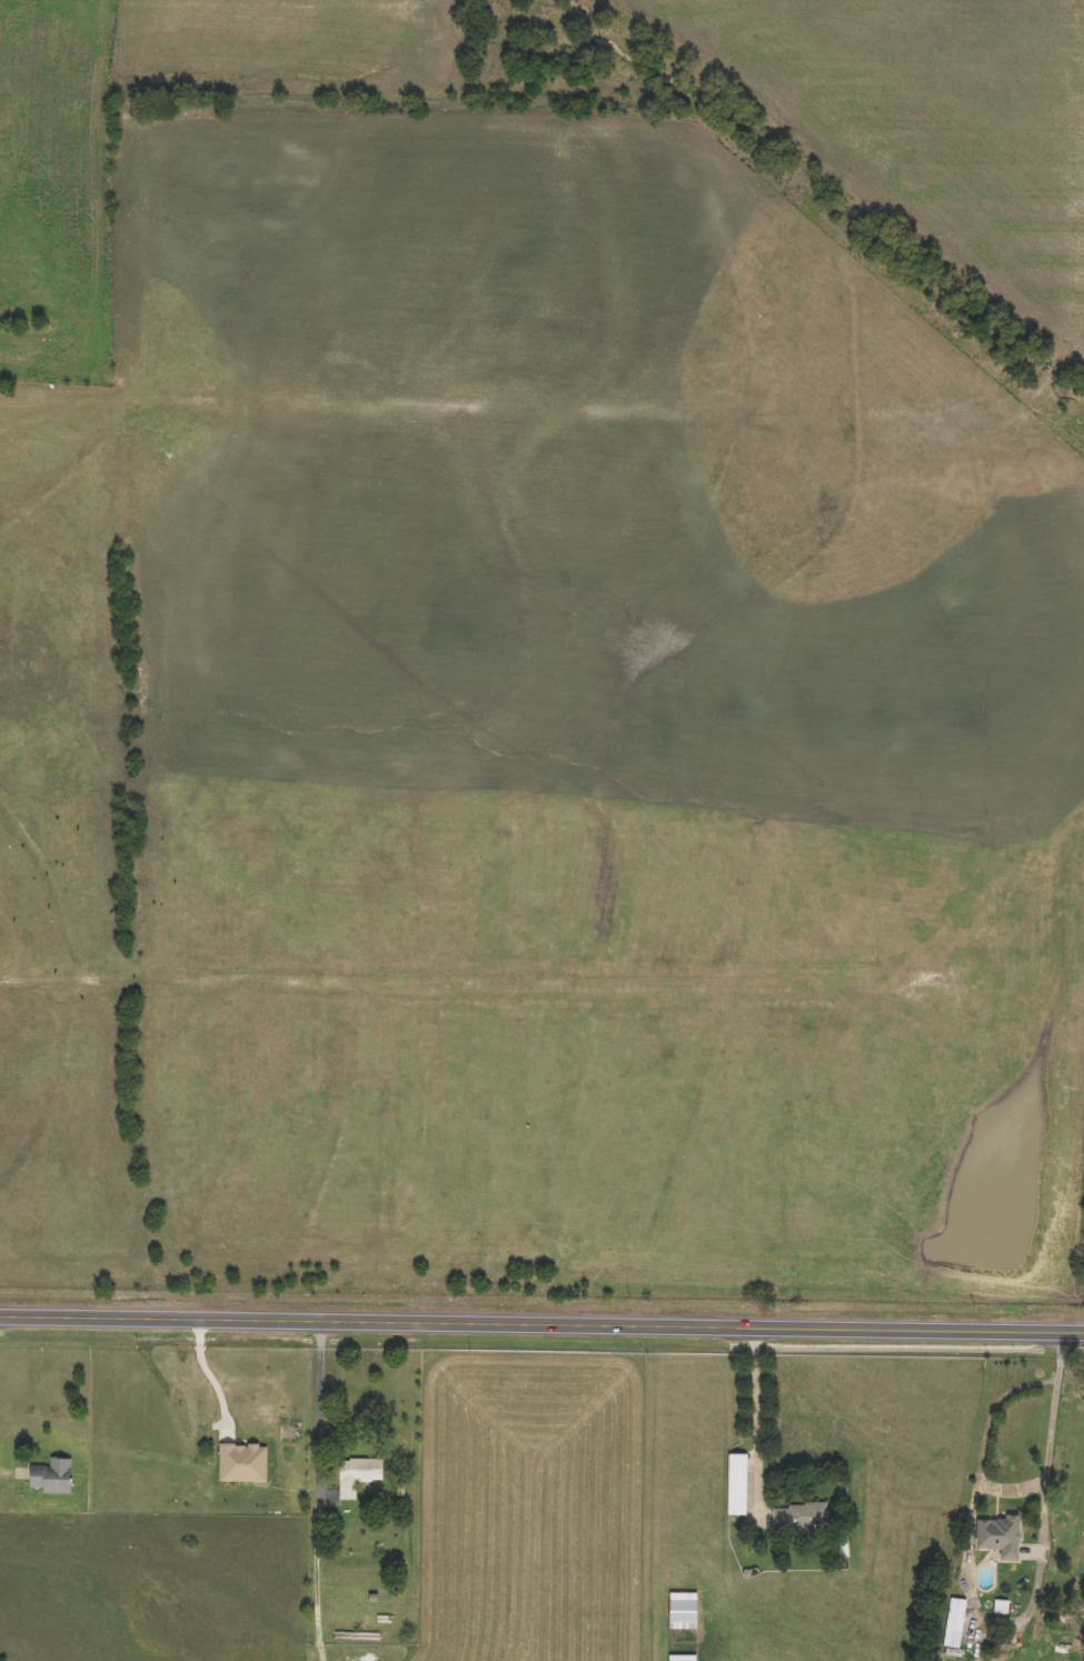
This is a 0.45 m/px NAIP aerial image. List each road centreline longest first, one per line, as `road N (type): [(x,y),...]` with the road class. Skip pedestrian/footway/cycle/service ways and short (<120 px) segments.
road 1 (secondary): [(0,1319),(1083,1333)]

